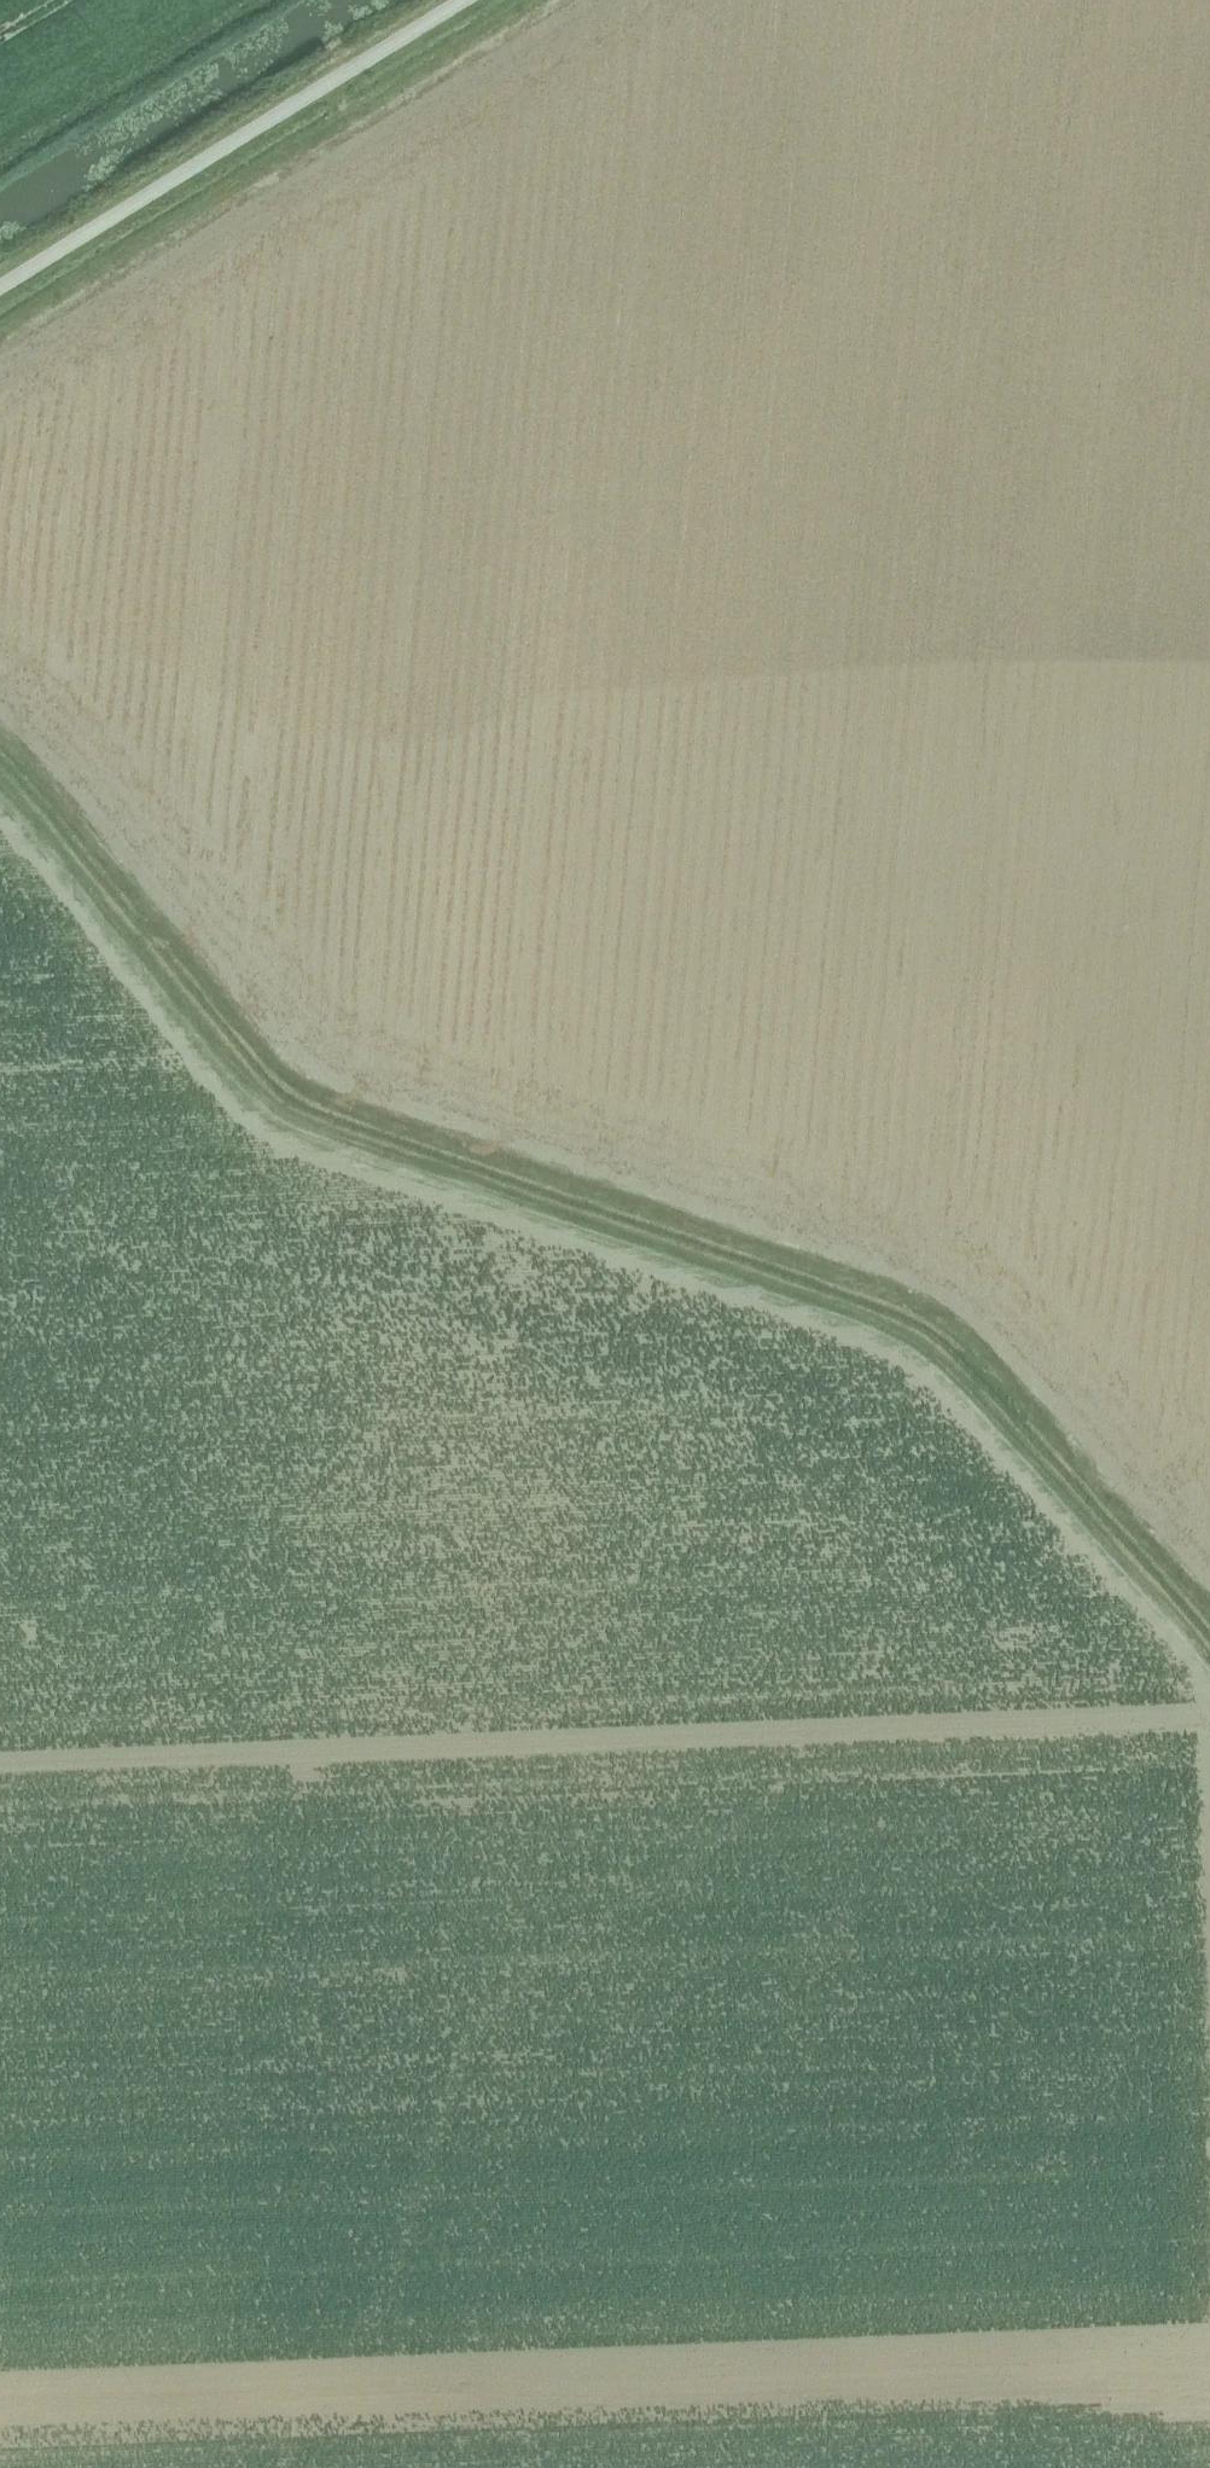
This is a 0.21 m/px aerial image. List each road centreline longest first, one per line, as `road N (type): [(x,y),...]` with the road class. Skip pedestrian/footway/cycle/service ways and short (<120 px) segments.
road 1 (unclassified): [(0,288),(464,0)]

